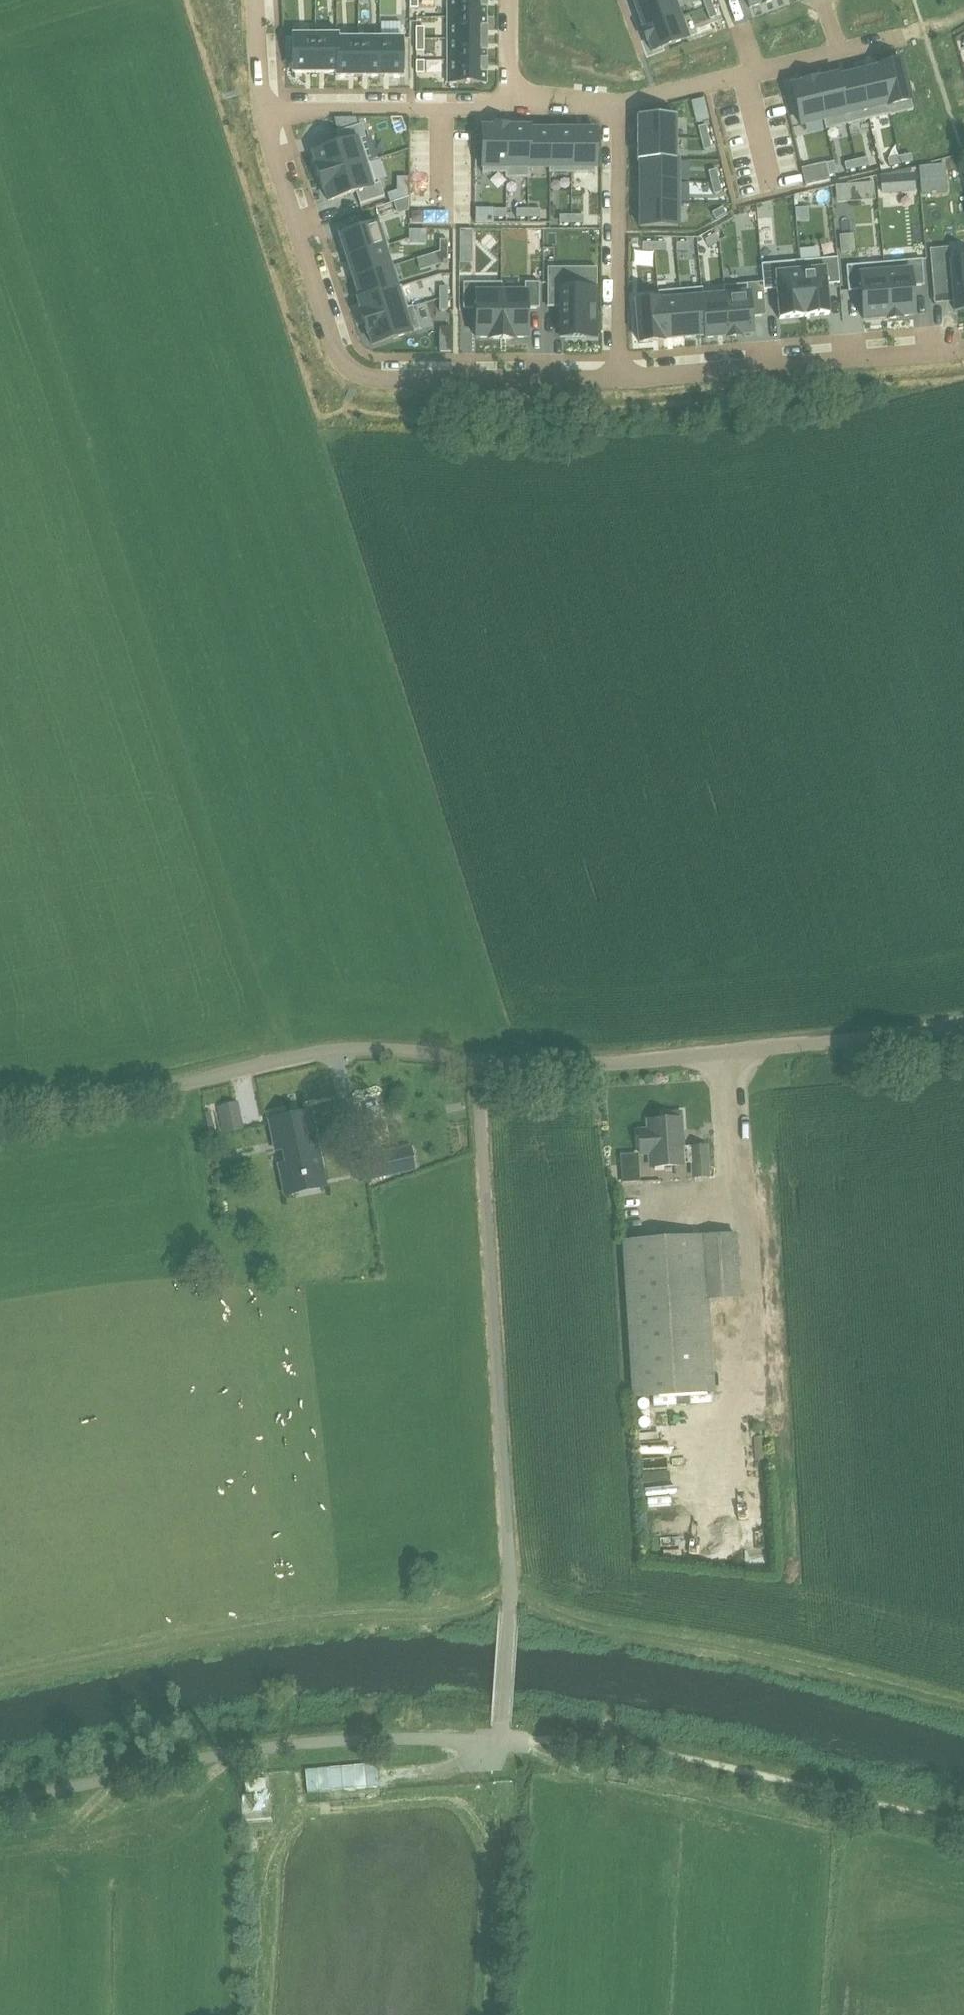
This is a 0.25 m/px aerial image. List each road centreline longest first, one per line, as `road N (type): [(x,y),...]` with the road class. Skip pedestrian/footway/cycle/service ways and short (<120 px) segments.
road 1 (unclassified): [(504,1717),(511,1605),(481,1060)]
road 2 (residential): [(266,109),(336,347),(348,365),(419,377),(620,377)]
road 3 (unclassified): [(504,1717),(504,1739),(278,1747),(0,1804)]
road 4 (unclassified): [(481,1060),(316,1052),(165,1087),(0,1106)]
road 5 (unclassified): [(481,1060),(621,1062),(963,1024)]
road 6 (residential): [(620,377),(963,348)]
road 7 (residential): [(617,105),(902,36)]
road 8 (residential): [(617,105),(620,377)]
road 9 (residential): [(266,109),(510,107)]

